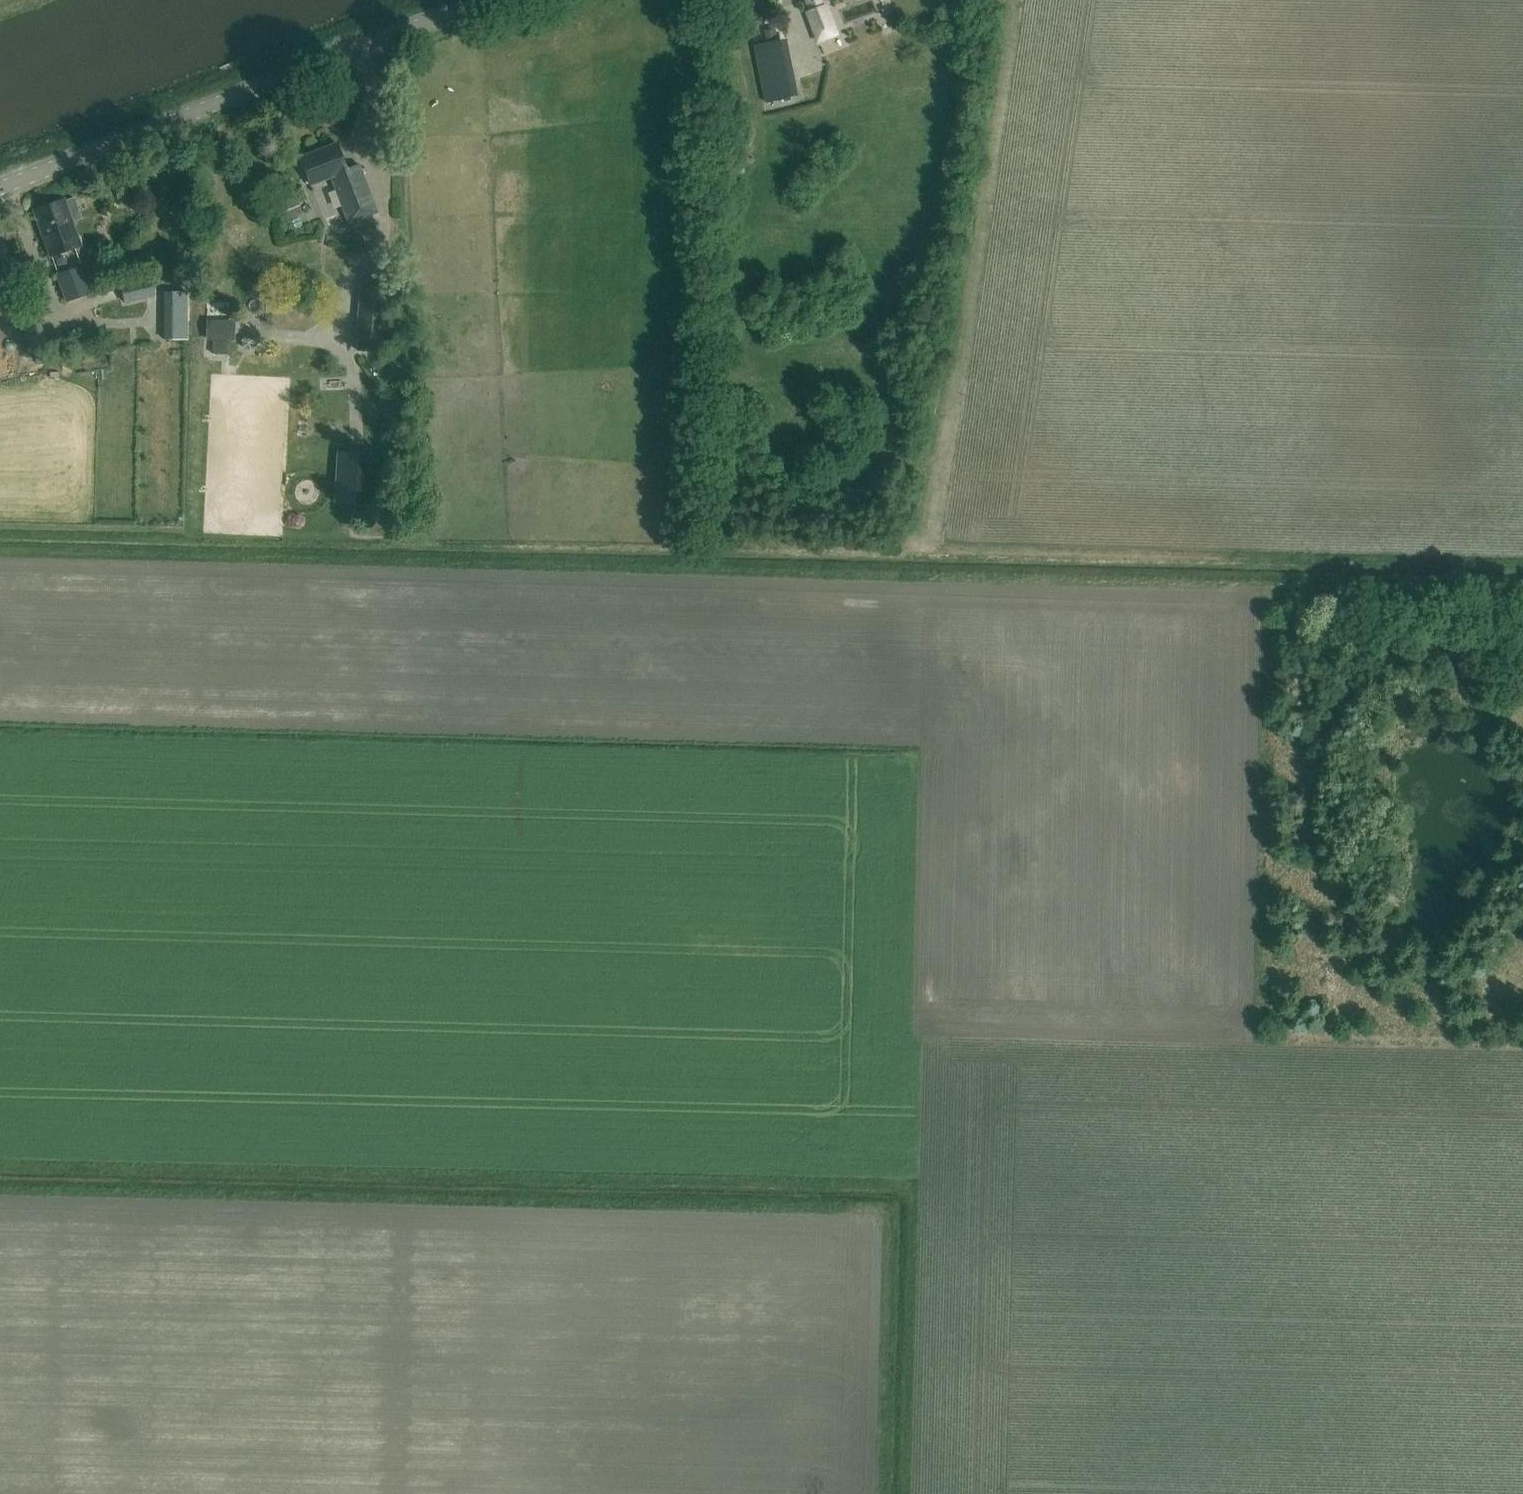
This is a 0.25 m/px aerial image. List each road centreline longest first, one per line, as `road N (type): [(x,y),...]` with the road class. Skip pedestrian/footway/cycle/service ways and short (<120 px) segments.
road 1 (tertiary): [(0,189),(485,0)]

